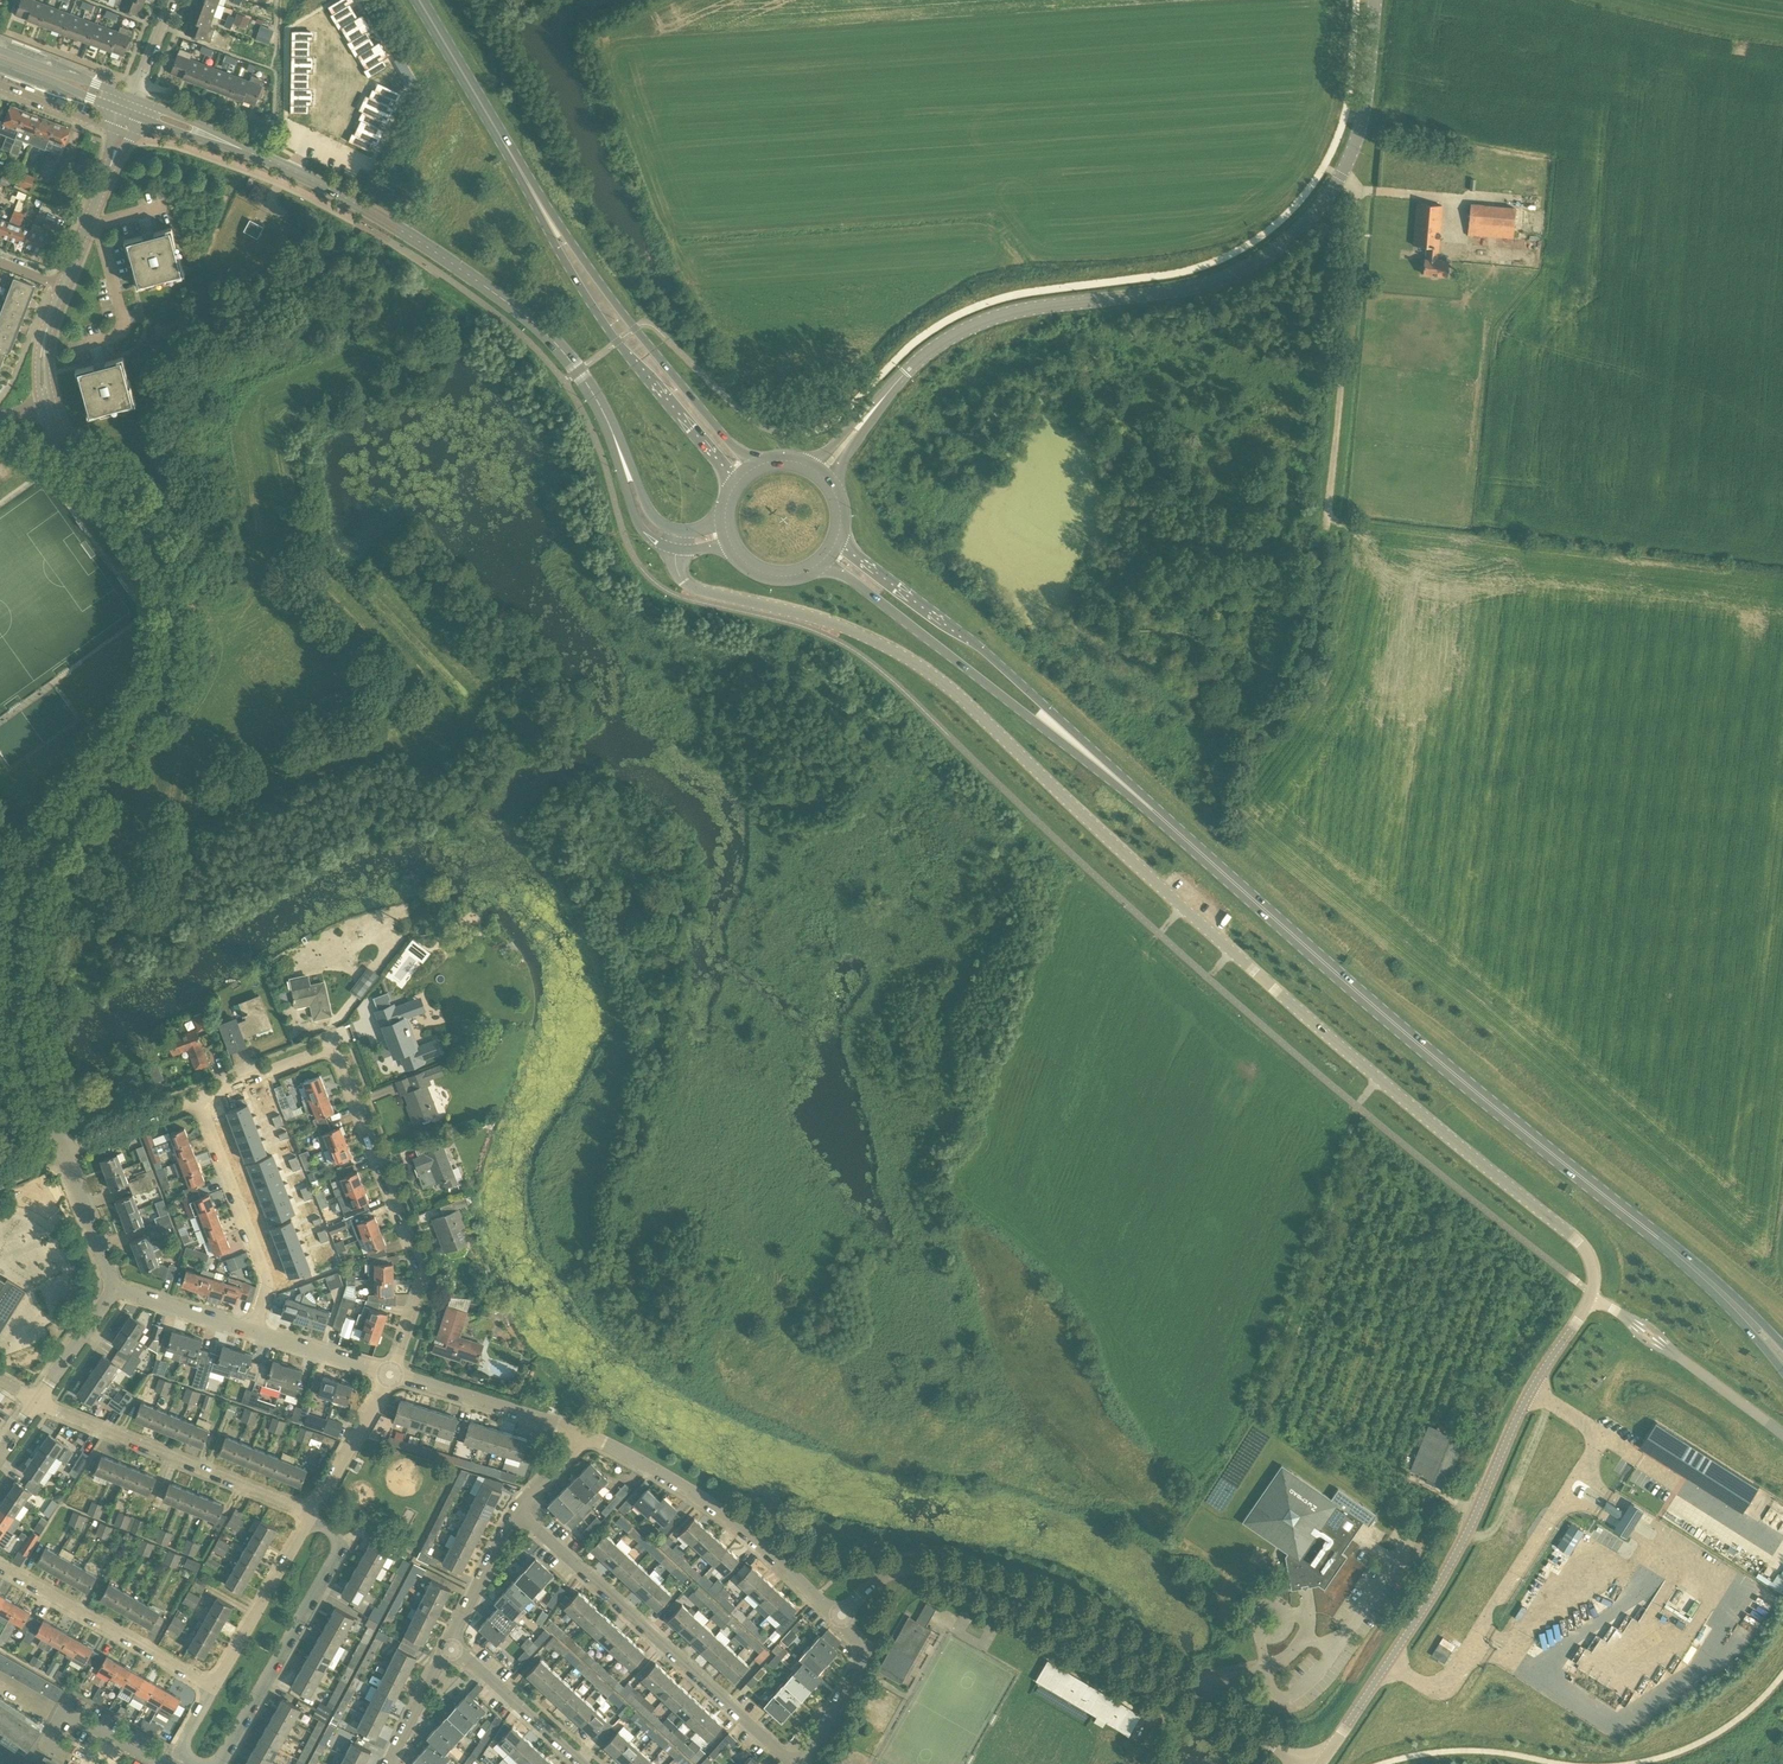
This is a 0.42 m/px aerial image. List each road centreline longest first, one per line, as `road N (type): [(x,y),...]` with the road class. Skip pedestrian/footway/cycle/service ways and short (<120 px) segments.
road 1 (tertiary): [(1591,1296),(1592,1270),(1576,1240),(1300,1013),(960,697),(838,625),(686,584),(677,551)]
road 2 (tertiary): [(66,1152),(19,1023),(17,930),(37,864),(160,674),(170,600),(148,527),(73,452),(48,408)]
road 3 (tertiary): [(873,411),(924,355),(976,325),(1010,313),(1201,286),(1294,233),(1352,153),(1375,0)]
road 4 (primary): [(1624,1211),(1101,764)]
road 5 (tertiary): [(1321,1763),(1445,1574),(1518,1415),(1591,1296)]
road 6 (tertiary): [(1299,1763),(1096,1625),(1043,1600),(920,1568),(895,1571),(839,1614)]
road 7 (tertiary): [(623,460),(578,371),(532,321),(398,228),(241,149)]
road 8 (residential): [(196,1092),(314,1044),(334,1051),(417,1240),(421,1277),(390,1374)]
road 9 (residential): [(792,1763),(516,1511)]
road 10 (primary): [(527,182),(596,313),(734,489)]
road 11 (primary): [(752,471),(527,182)]
road 12 (primary): [(1101,764),(980,647),(837,539)]
road 13 (primary): [(823,560),(1101,764)]
road 14 (tertiary): [(839,1614),(744,1528),(587,1439)]
road 15 (residential): [(212,1763),(224,1758),(338,1558),(329,1524),(312,1512)]
road 16 (residential): [(312,1512),(37,1403)]
road 17 (residential): [(252,1328),(266,1267),(196,1092)]
road 18 (residential): [(0,1566),(213,1689)]
road 19 (unclassified): [(1782,1435),(1591,1296)]
road 20 (primary): [(1624,1211),(1782,1371)]
road 21 (primary): [(527,182),(417,0)]
road 22 (primary): [(1782,1345),(1659,1232),(1624,1211)]
road 23 (tertiary): [(587,1439),(390,1374)]
road 24 (residential): [(312,1512),(213,1689)]
road 25 (tertiary): [(63,285),(129,113)]
road 26 (residential): [(805,1763),(870,1652),(839,1614)]
road 27 (residential): [(583,1763),(451,1646)]
road 28 (residential): [(390,1374),(312,1512)]
road 29 (residential): [(159,1763),(62,1712),(43,1749)]
road 30 (residential): [(451,1646),(516,1511)]
road 31 (tertiary): [(390,1374),(252,1328)]
road 32 (tertiary): [(113,1289),(66,1152)]
road 33 (tertiary): [(252,1328),(113,1289)]
road 34 (residential): [(66,1152),(196,1092)]
road 35 (tertiary): [(133,98),(0,50)]
road 36 (tertiary): [(0,60),(129,113)]
road 37 (tertiary): [(37,1403),(113,1289)]
road 38 (residential): [(393,1763),(451,1646)]
road 39 (tertiary): [(48,408),(44,340),(63,285)]

